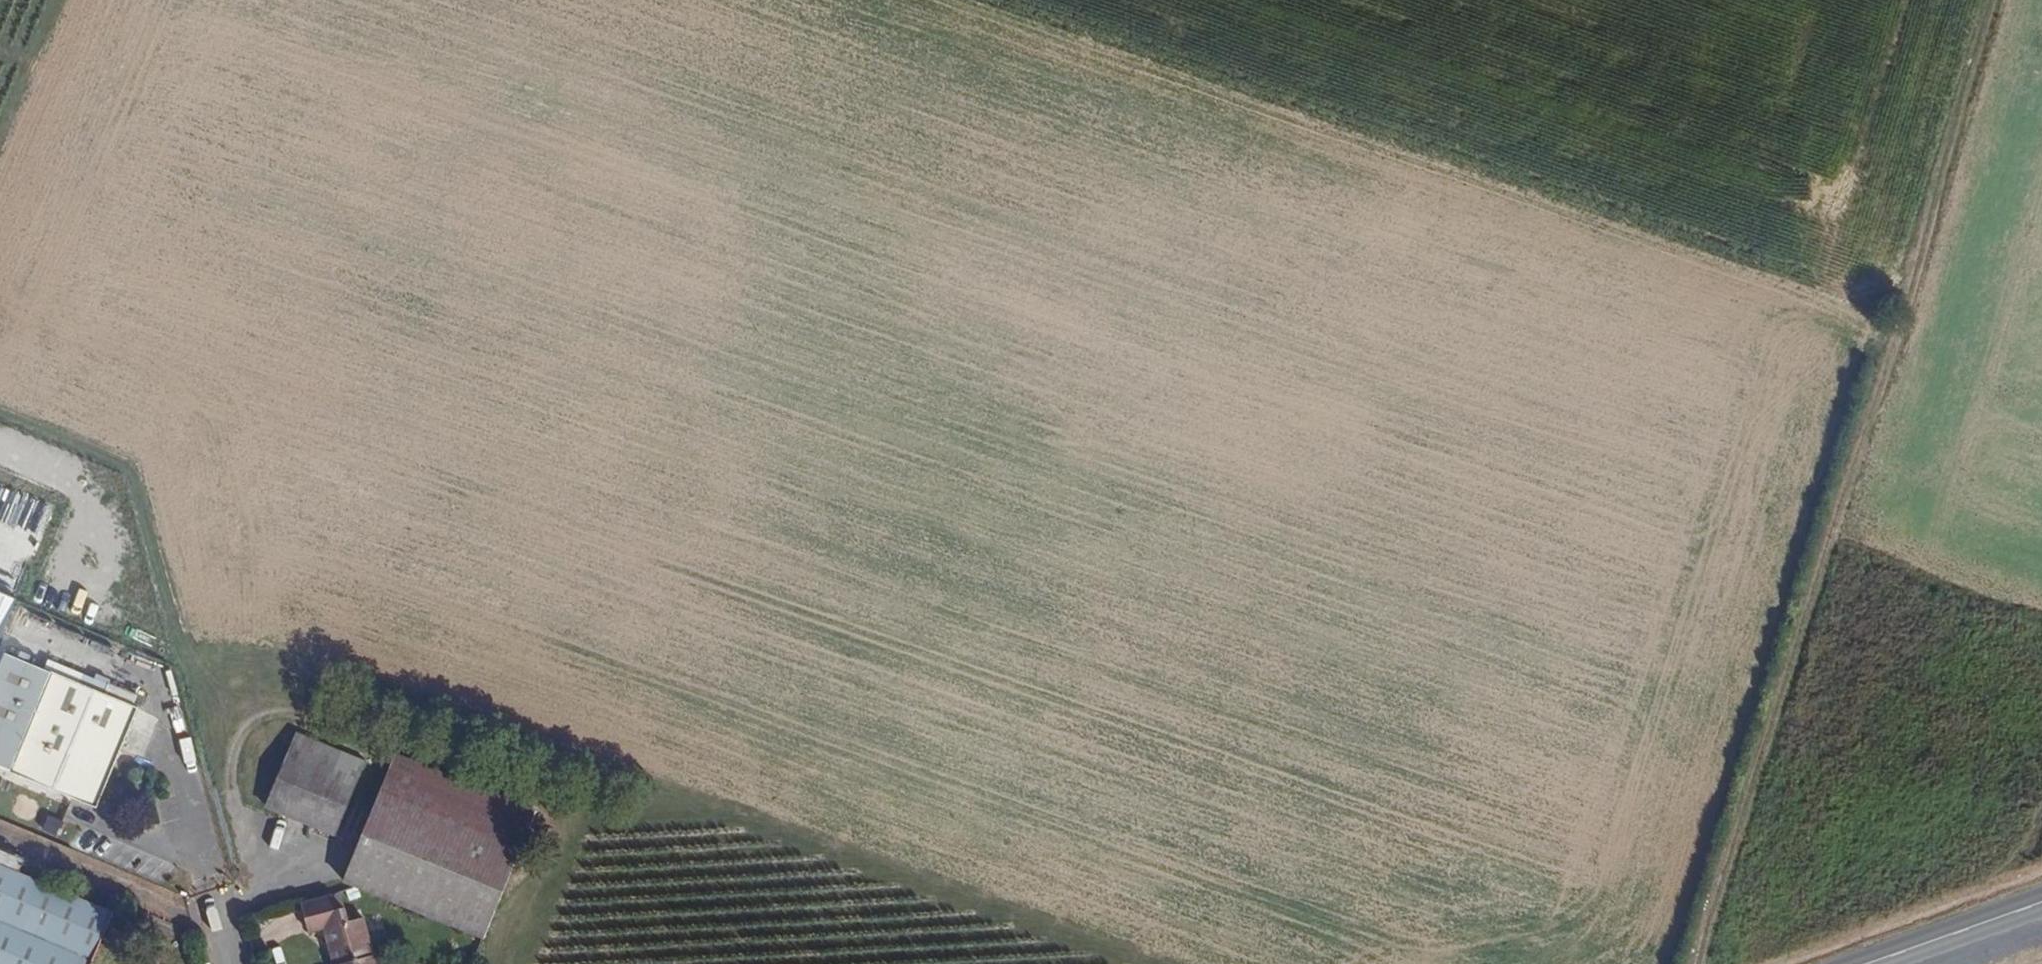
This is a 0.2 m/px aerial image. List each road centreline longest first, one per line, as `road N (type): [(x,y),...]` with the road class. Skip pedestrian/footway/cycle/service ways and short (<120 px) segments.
road 1 (track): [(1695,963),(1996,0)]
road 2 (secondary): [(1862,963),(2041,900)]

